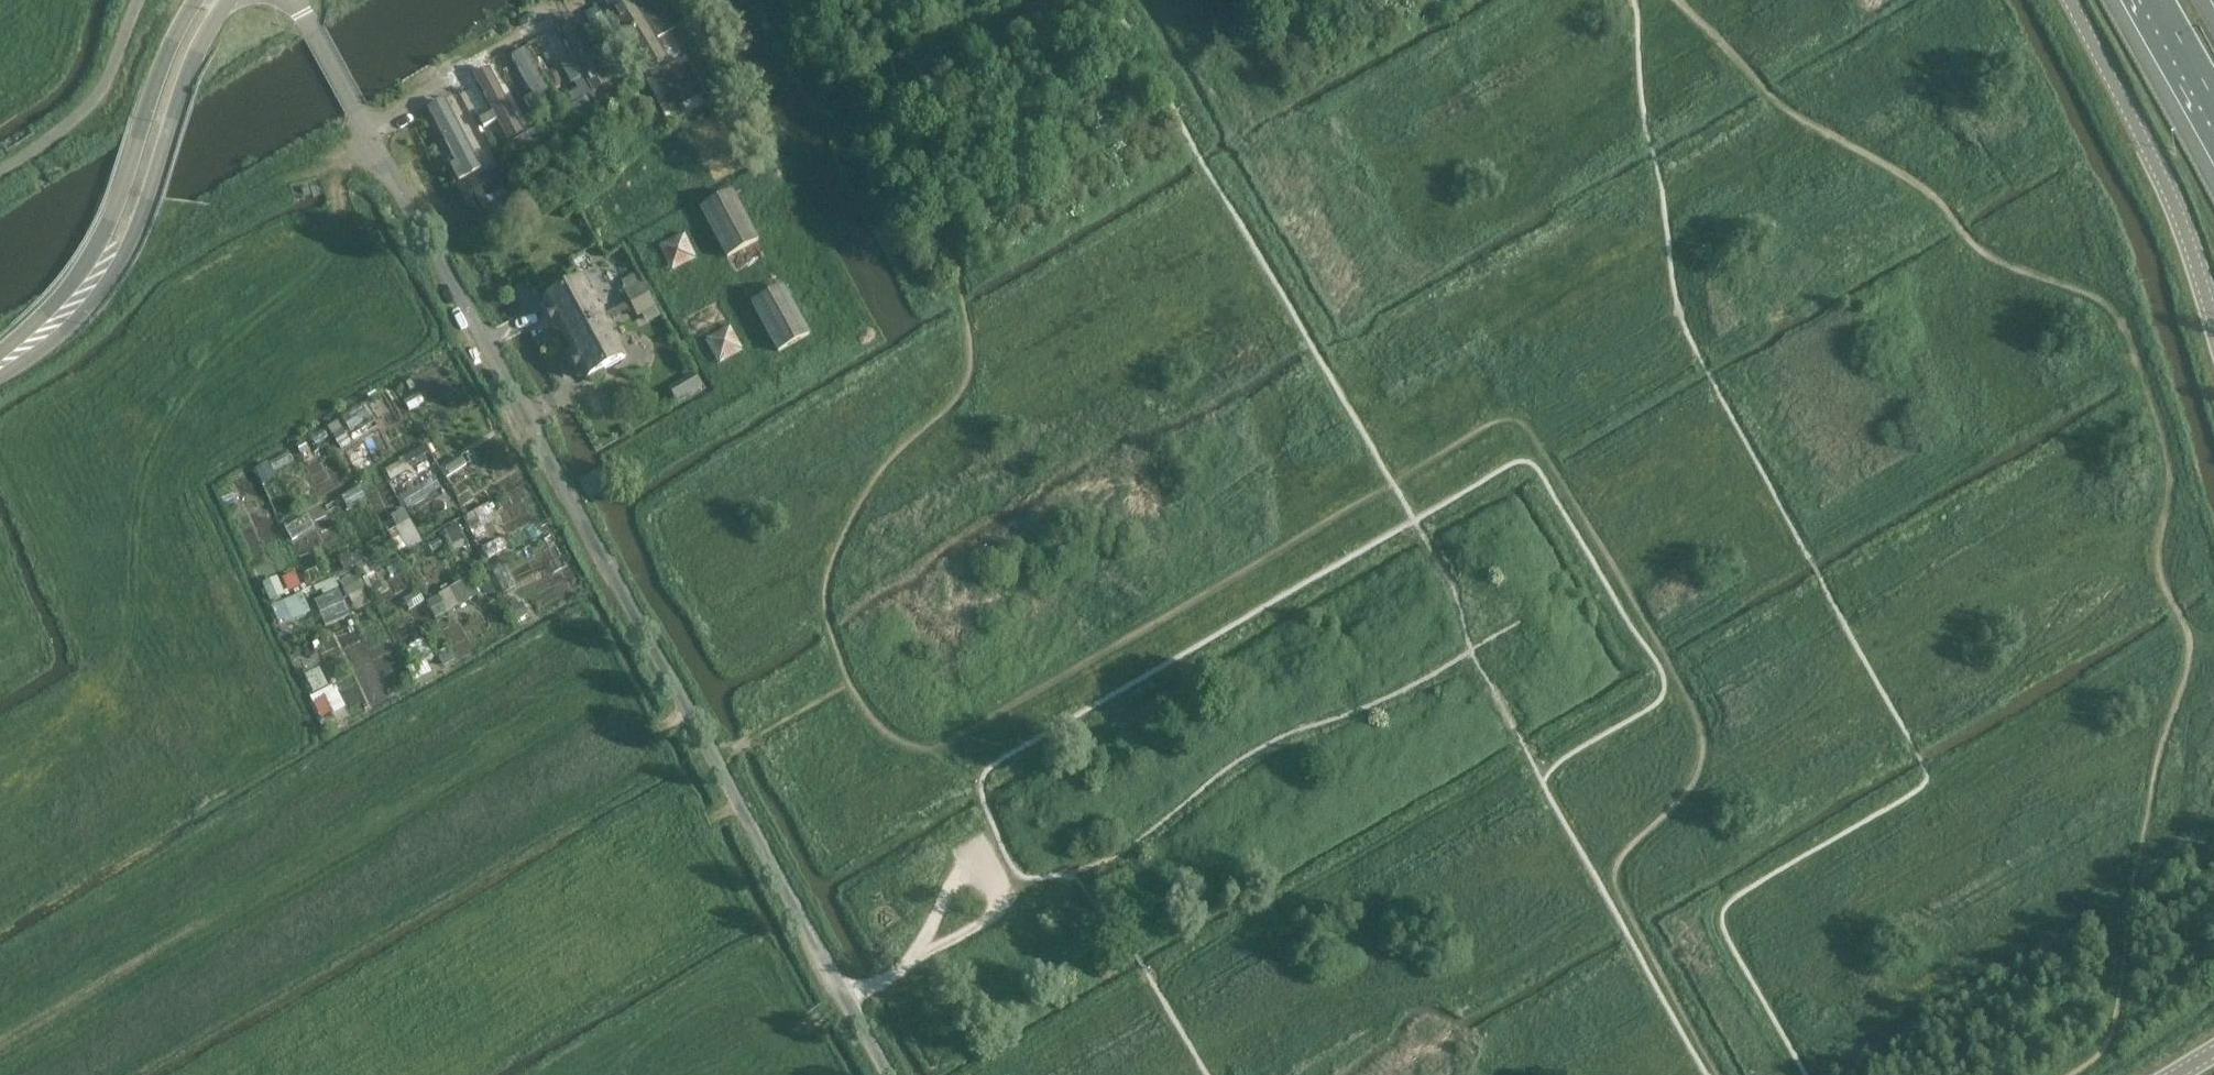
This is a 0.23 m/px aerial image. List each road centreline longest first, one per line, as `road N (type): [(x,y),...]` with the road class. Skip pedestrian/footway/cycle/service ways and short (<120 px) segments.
road 1 (unclassified): [(889,1074),(295,0)]
road 2 (tertiary): [(0,367),(81,300),(109,256),(166,95),(213,0)]
road 3 (unclassified): [(2213,322),(2177,208),(2070,0)]
road 4 (motorway): [(2147,0),(2213,115)]

